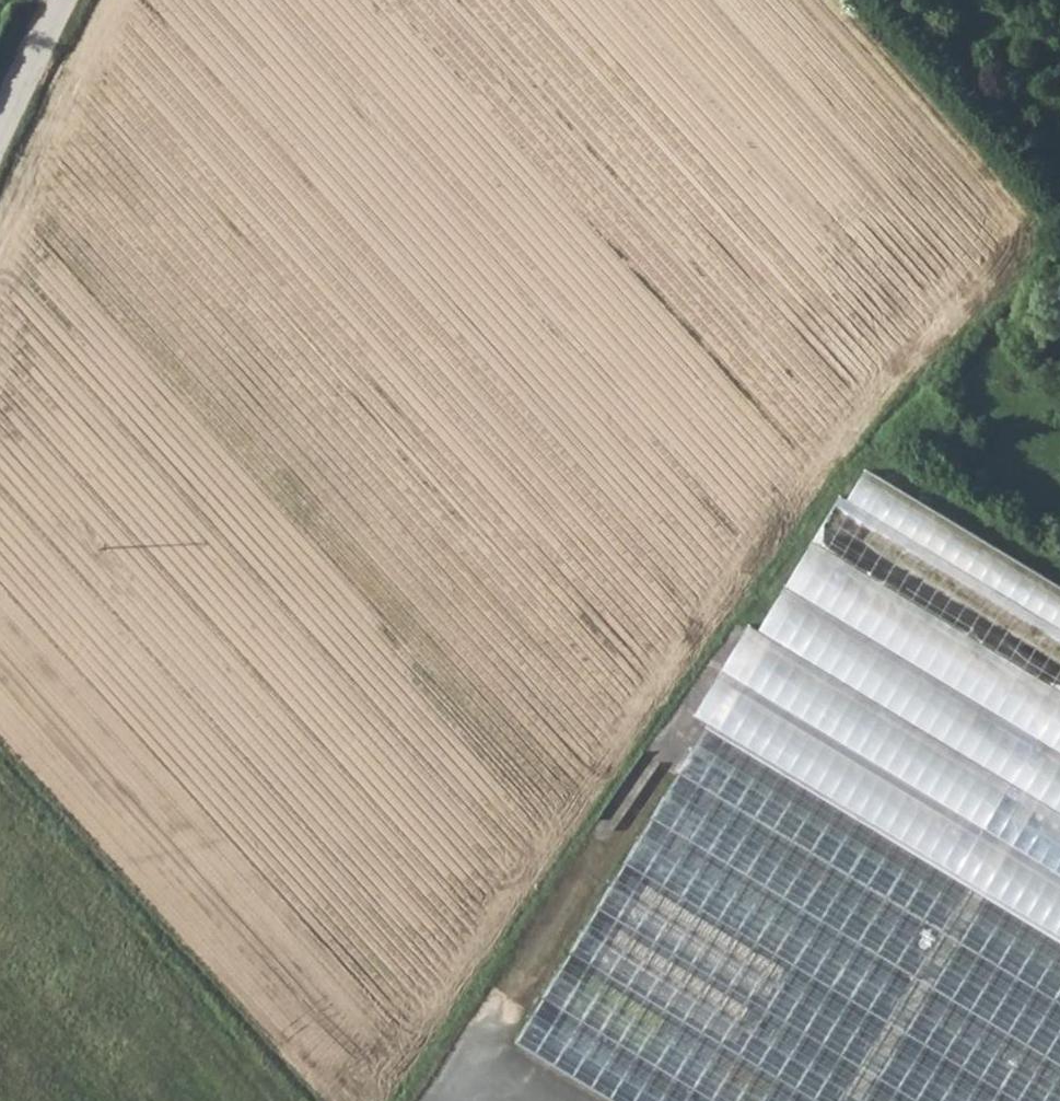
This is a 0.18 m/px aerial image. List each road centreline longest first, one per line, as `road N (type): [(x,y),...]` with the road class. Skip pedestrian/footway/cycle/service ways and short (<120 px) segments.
road 1 (unclassified): [(0,137),(61,0)]

